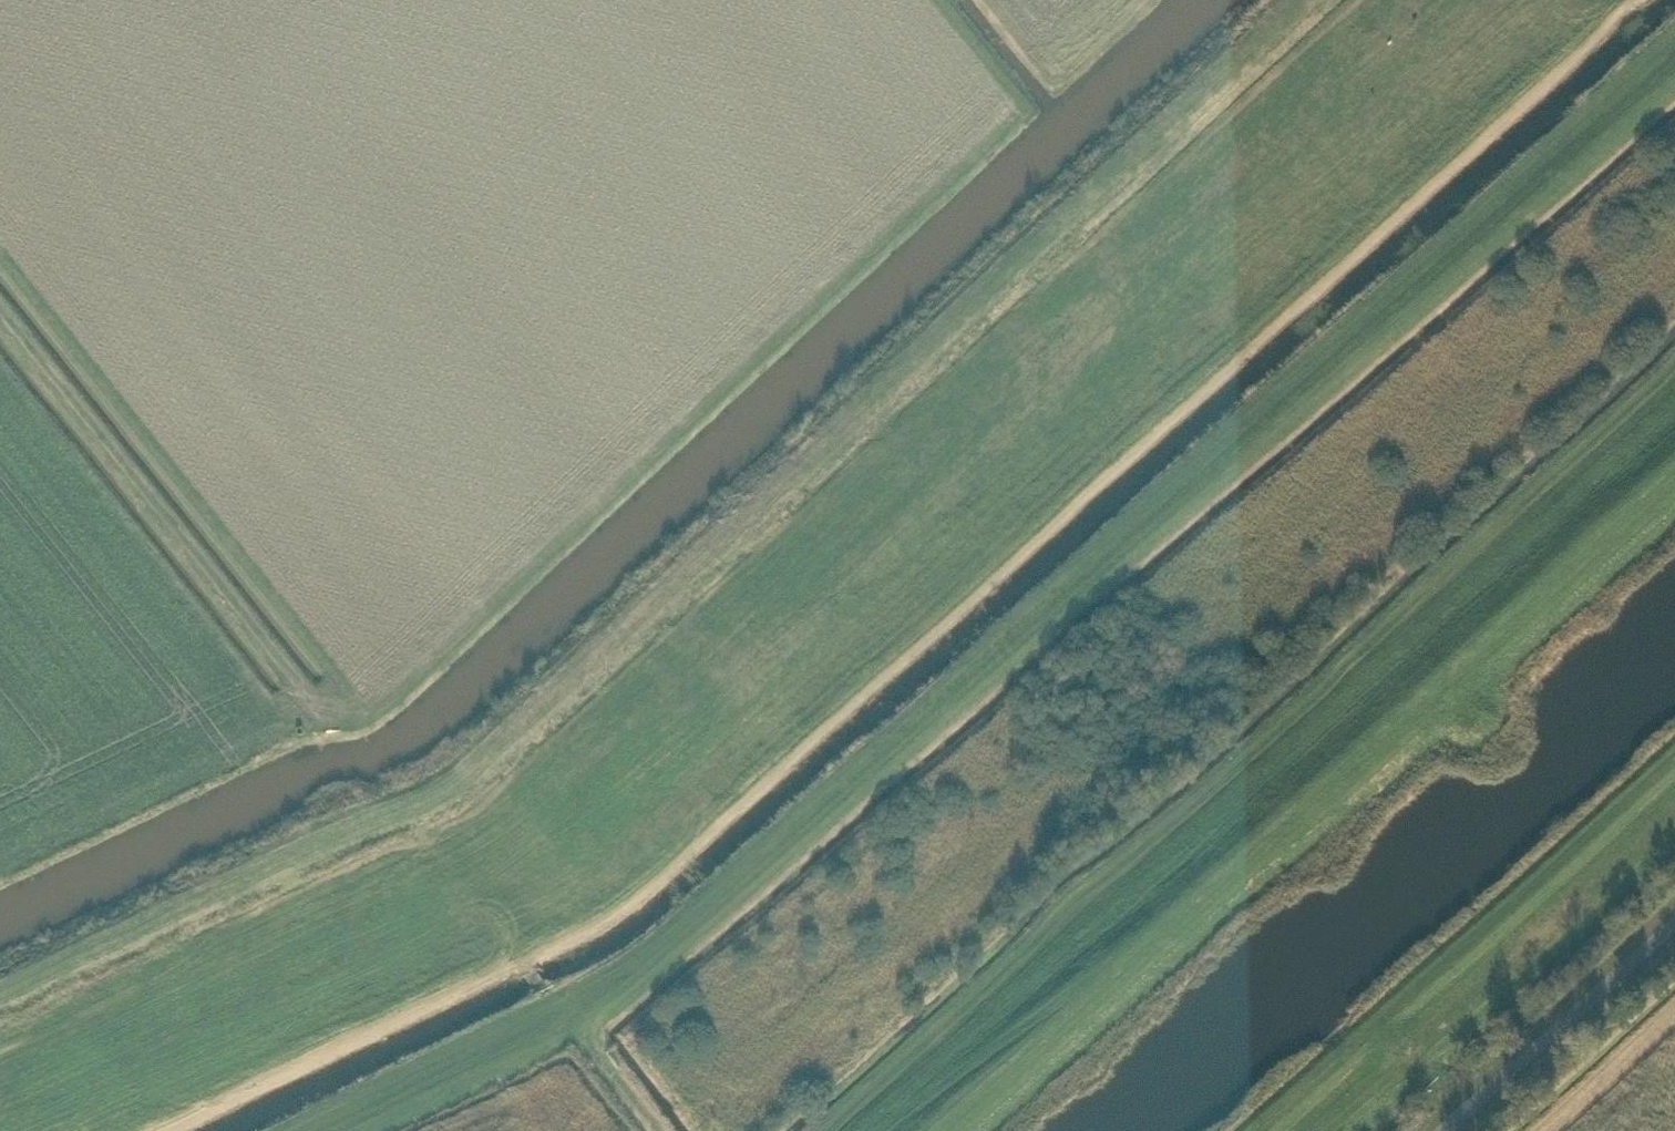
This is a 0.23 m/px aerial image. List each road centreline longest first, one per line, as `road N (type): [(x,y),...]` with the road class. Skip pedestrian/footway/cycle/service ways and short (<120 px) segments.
road 1 (track): [(333,729),(0,312)]
road 2 (track): [(838,806),(572,1020)]
road 3 (unclassified): [(1451,1130),(1674,933)]
road 4 (track): [(336,1130),(572,1020)]
road 5 (track): [(1075,984),(900,1130)]
road 6 (track): [(654,1130),(572,1020)]

